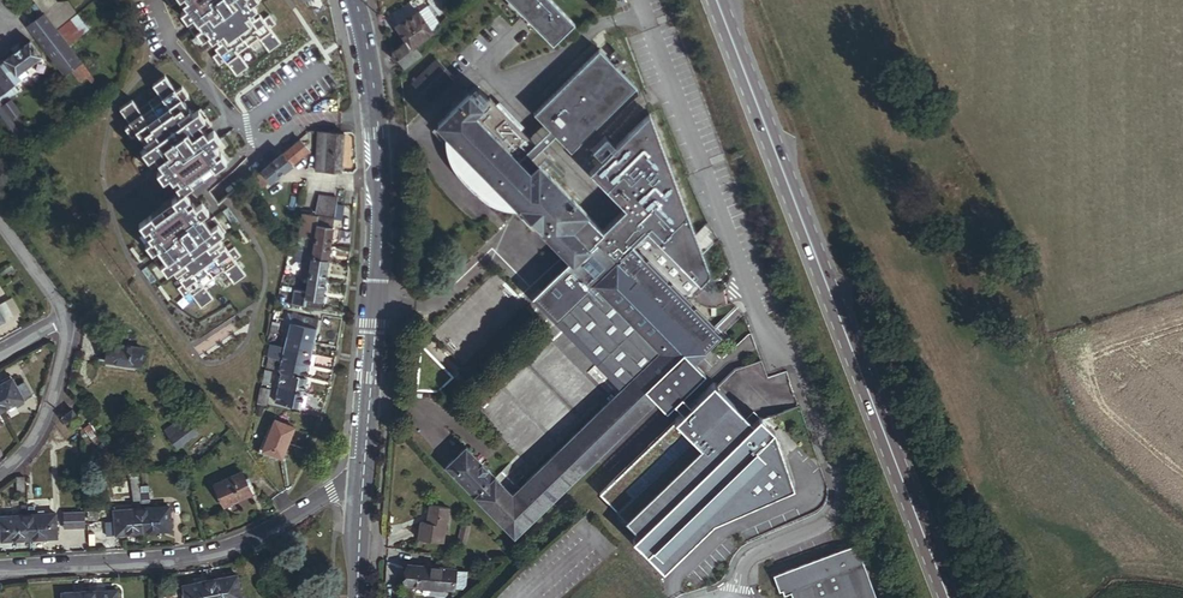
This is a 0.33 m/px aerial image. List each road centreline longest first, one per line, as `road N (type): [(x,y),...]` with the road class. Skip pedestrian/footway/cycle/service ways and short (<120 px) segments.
road 1 (primary): [(718,0),(948,597)]
road 2 (tertiary): [(364,478),(383,203),(374,87),(355,0)]
road 3 (residential): [(0,570),(207,552),(264,534),(364,478)]
road 4 (residential): [(64,317),(58,383),(46,415),(20,461),(0,477)]

